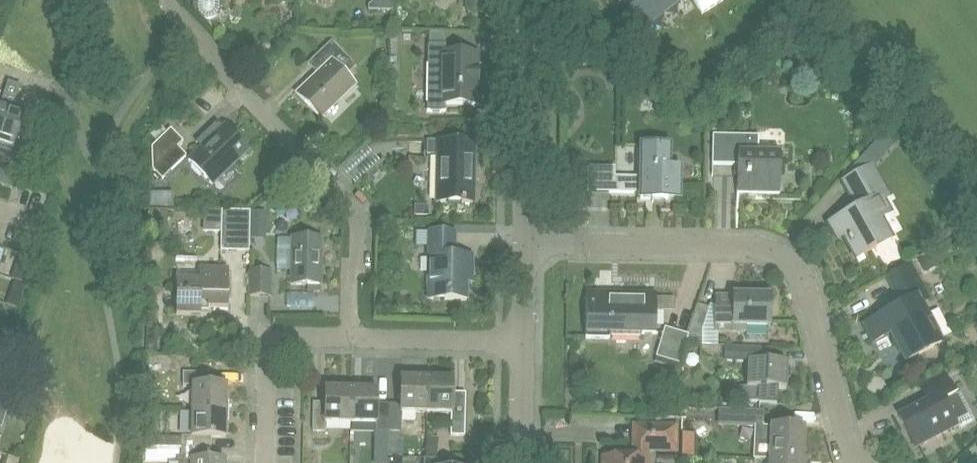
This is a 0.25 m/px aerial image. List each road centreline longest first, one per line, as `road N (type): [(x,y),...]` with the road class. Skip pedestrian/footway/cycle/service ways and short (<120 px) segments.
road 1 (residential): [(856,462),(817,317),(799,275),(776,257),(749,243),(525,241)]
road 2 (residential): [(348,338),(357,216),(234,85),(215,77),(168,0)]
road 3 (residential): [(525,241),(530,0)]
road 4 (residential): [(348,338),(267,338),(264,462)]
road 5 (residential): [(519,341),(348,338)]
road 6 (residential): [(518,462),(519,341)]

